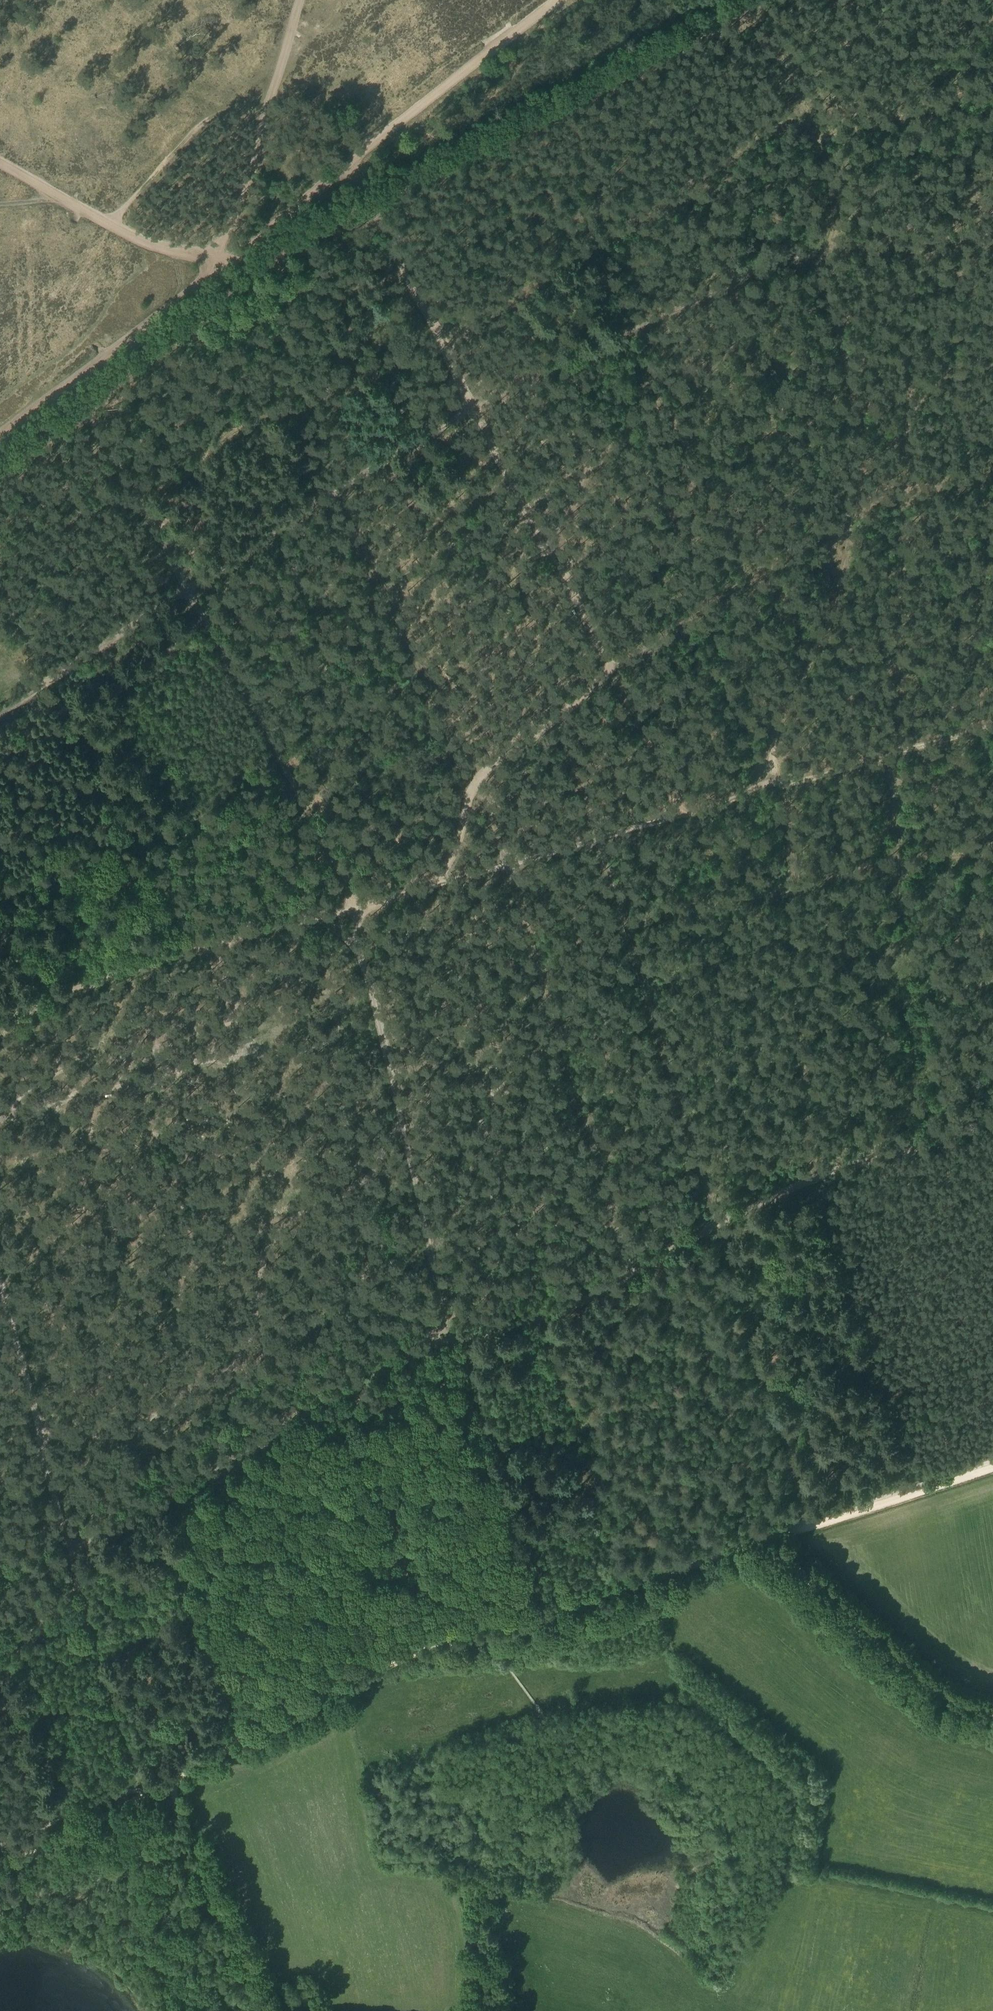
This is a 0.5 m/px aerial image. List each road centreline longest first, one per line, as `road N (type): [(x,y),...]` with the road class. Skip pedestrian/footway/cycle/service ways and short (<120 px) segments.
road 1 (track): [(0,713),(474,409),(636,327),(811,253),(992,234)]
road 2 (track): [(0,1015),(196,951),(992,726)]
road 3 (track): [(63,1536),(210,1474),(372,1371),(449,1334),(545,1313),(803,1180),(992,1116)]
road 4 (track): [(90,397),(341,874),(449,1334)]
road 5 (track): [(758,0),(834,183),(824,276),(858,441),(841,581),(773,739),(786,883)]
road 6 (track): [(335,494),(487,768),(627,1271)]
road 7 (track): [(347,167),(684,817)]
road 8 (track): [(902,496),(895,754),(918,1142)]
road 9 (track): [(279,393),(299,377),(432,331),(805,106)]
road 10 (track): [(431,887),(455,847),(477,776),(575,703),(606,662),(855,485)]
road 11 (track): [(0,1265),(82,1610),(145,1795)]
road 12 (track): [(40,1435),(128,1429),(209,1383),(255,1328),(270,1223),(292,1204),(365,1174),(401,1126)]
road 13 (track): [(553,719),(716,1219)]
road 14 (track): [(208,276),(556,0)]
road 15 (track): [(172,1780),(364,1676),(483,1632)]
road 16 (track): [(0,1111),(184,1069),(226,1018),(223,944)]
road 17 (track): [(483,1632),(771,1541)]
road 18 (track): [(786,883),(803,1180)]
road 19 (track): [(992,1710),(923,1679),(771,1541)]
road 20 (track): [(208,276),(0,436)]
road 21 (track): [(172,1780),(266,2010)]
road 22 (track): [(771,1541),(992,1467)]
road 23 (track): [(786,883),(992,845)]
road 24 (track): [(267,109),(210,116),(110,224)]
road 25 (track): [(808,115),(896,121),(992,86)]
road 26 (track): [(267,109),(232,221),(207,258)]
road 27 (track): [(30,1857),(172,1780)]
road 28 (track): [(992,477),(852,506)]
road 29 (track): [(110,224),(152,246),(207,258),(208,276)]

